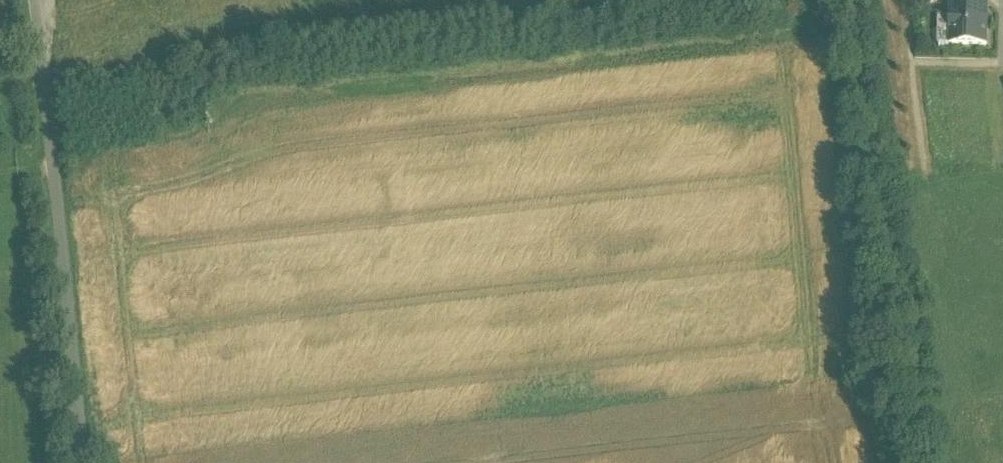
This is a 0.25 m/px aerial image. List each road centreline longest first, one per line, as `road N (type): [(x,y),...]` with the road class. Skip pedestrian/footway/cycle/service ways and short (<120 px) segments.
road 1 (residential): [(69,462),(21,0)]

